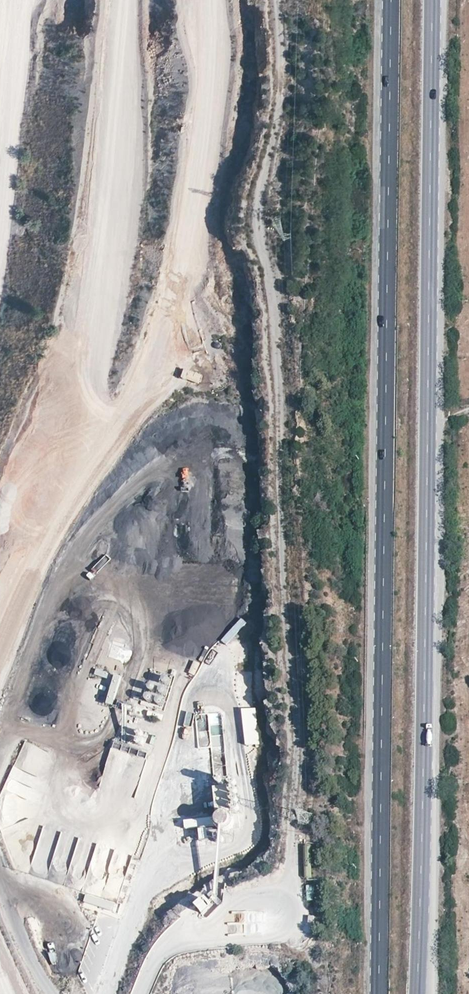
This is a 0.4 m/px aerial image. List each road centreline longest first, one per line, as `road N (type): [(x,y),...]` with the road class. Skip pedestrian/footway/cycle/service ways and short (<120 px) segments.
road 1 (primary): [(418,993),(433,0)]
road 2 (primary): [(392,0),(379,993)]

